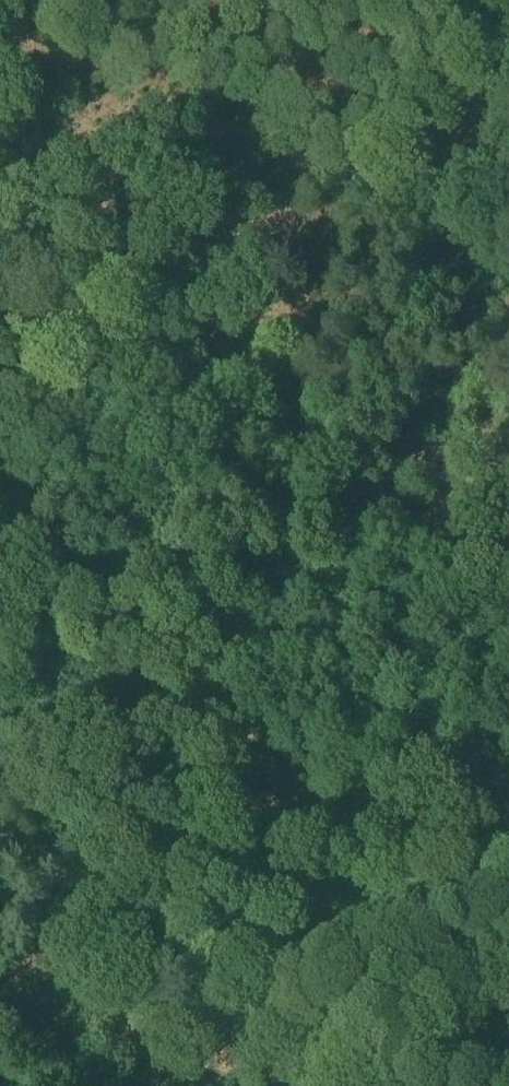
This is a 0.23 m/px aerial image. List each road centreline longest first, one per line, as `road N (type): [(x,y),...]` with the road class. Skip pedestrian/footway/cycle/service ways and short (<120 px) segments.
road 1 (track): [(0,121),(215,348),(508,619)]
road 2 (track): [(508,179),(420,255),(0,443)]
road 3 (unclassified): [(0,689),(263,1085)]

